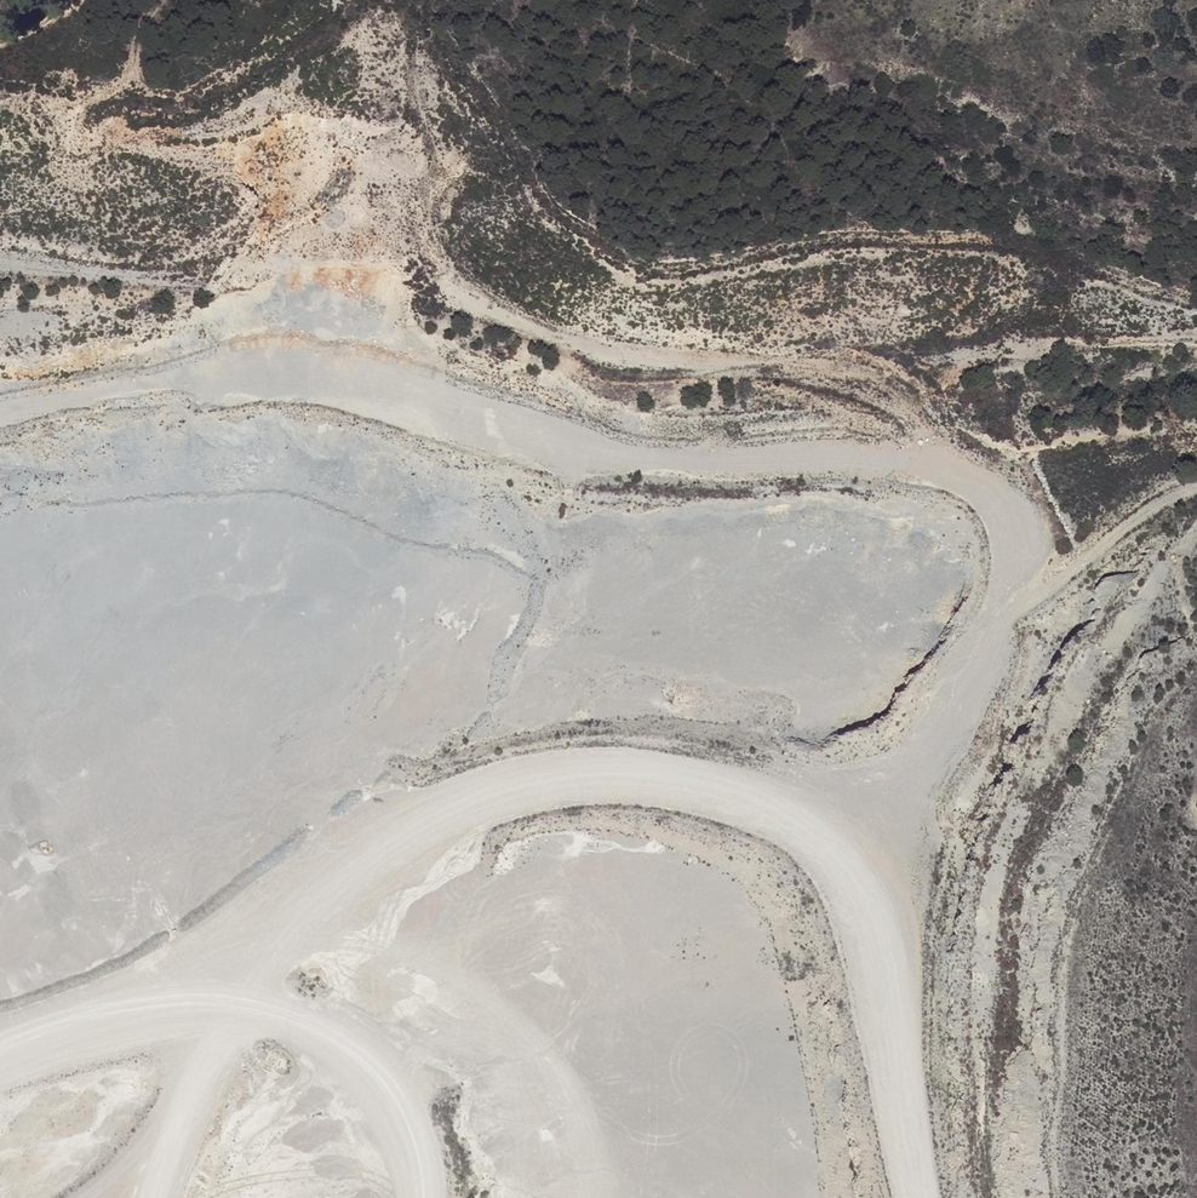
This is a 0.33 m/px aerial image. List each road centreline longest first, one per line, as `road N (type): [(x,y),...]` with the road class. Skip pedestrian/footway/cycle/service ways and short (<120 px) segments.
road 1 (track): [(0,265),(198,282),(281,279),(367,237)]
road 2 (track): [(853,377),(869,357),(1196,340)]

